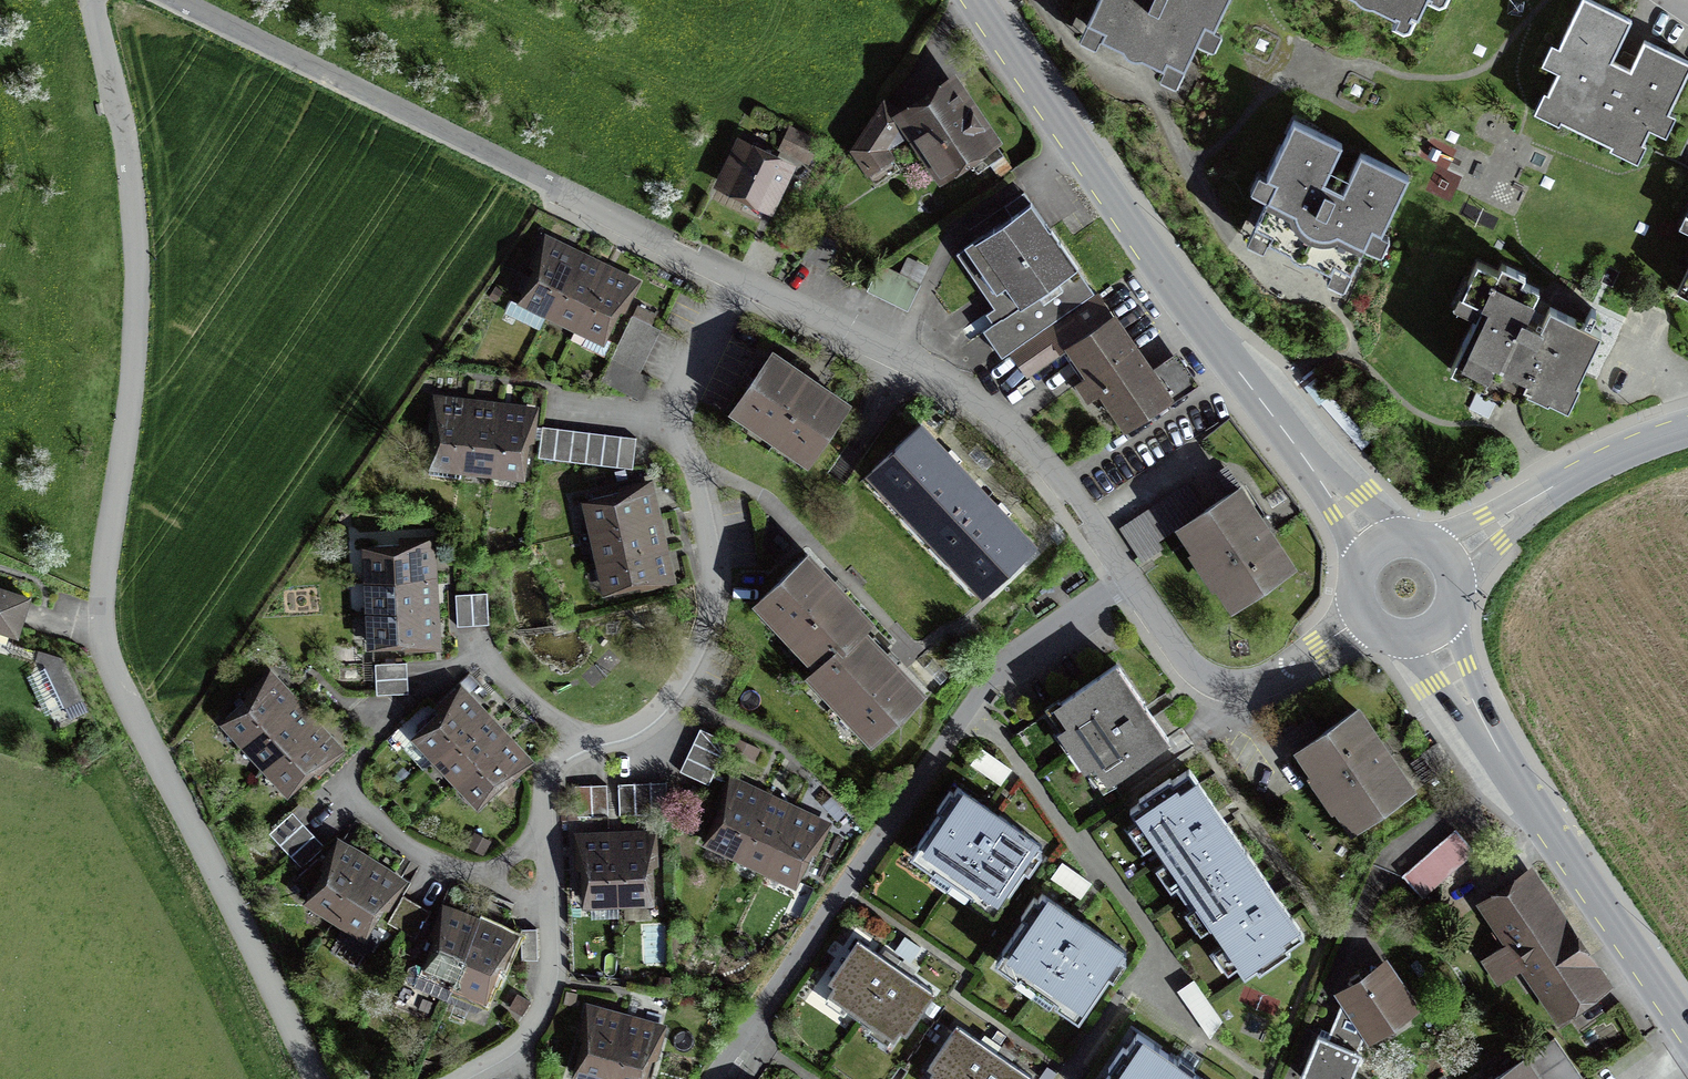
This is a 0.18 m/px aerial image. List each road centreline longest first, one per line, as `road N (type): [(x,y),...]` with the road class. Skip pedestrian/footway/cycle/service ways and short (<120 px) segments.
road 1 (unclassified): [(93,0),(133,176),(138,263),(138,357),(113,499),(103,653),(326,1078)]
road 2 (residential): [(483,1078),(522,1048),(547,994),(540,875),(550,776),(572,749),(641,727),(672,700),(694,665),(712,605),(712,538),(699,475),(679,433),(683,398),(739,279)]
road 3 (primary): [(972,0),(1153,266),(1378,551)]
road 4 (residential): [(1129,578),(986,685),(711,1078)]
road 5 (residential): [(739,279),(160,0)]
road 6 (residential): [(739,279),(951,382),(1034,449),(1129,578)]
road 7 (primary): [(1433,633),(1512,777),(1687,1038)]
road 8 (residential): [(1129,578),(1181,658),(1212,684),(1262,684),(1366,618)]
road 9 (unclassified): [(1687,430),(1551,492),(1446,561)]

